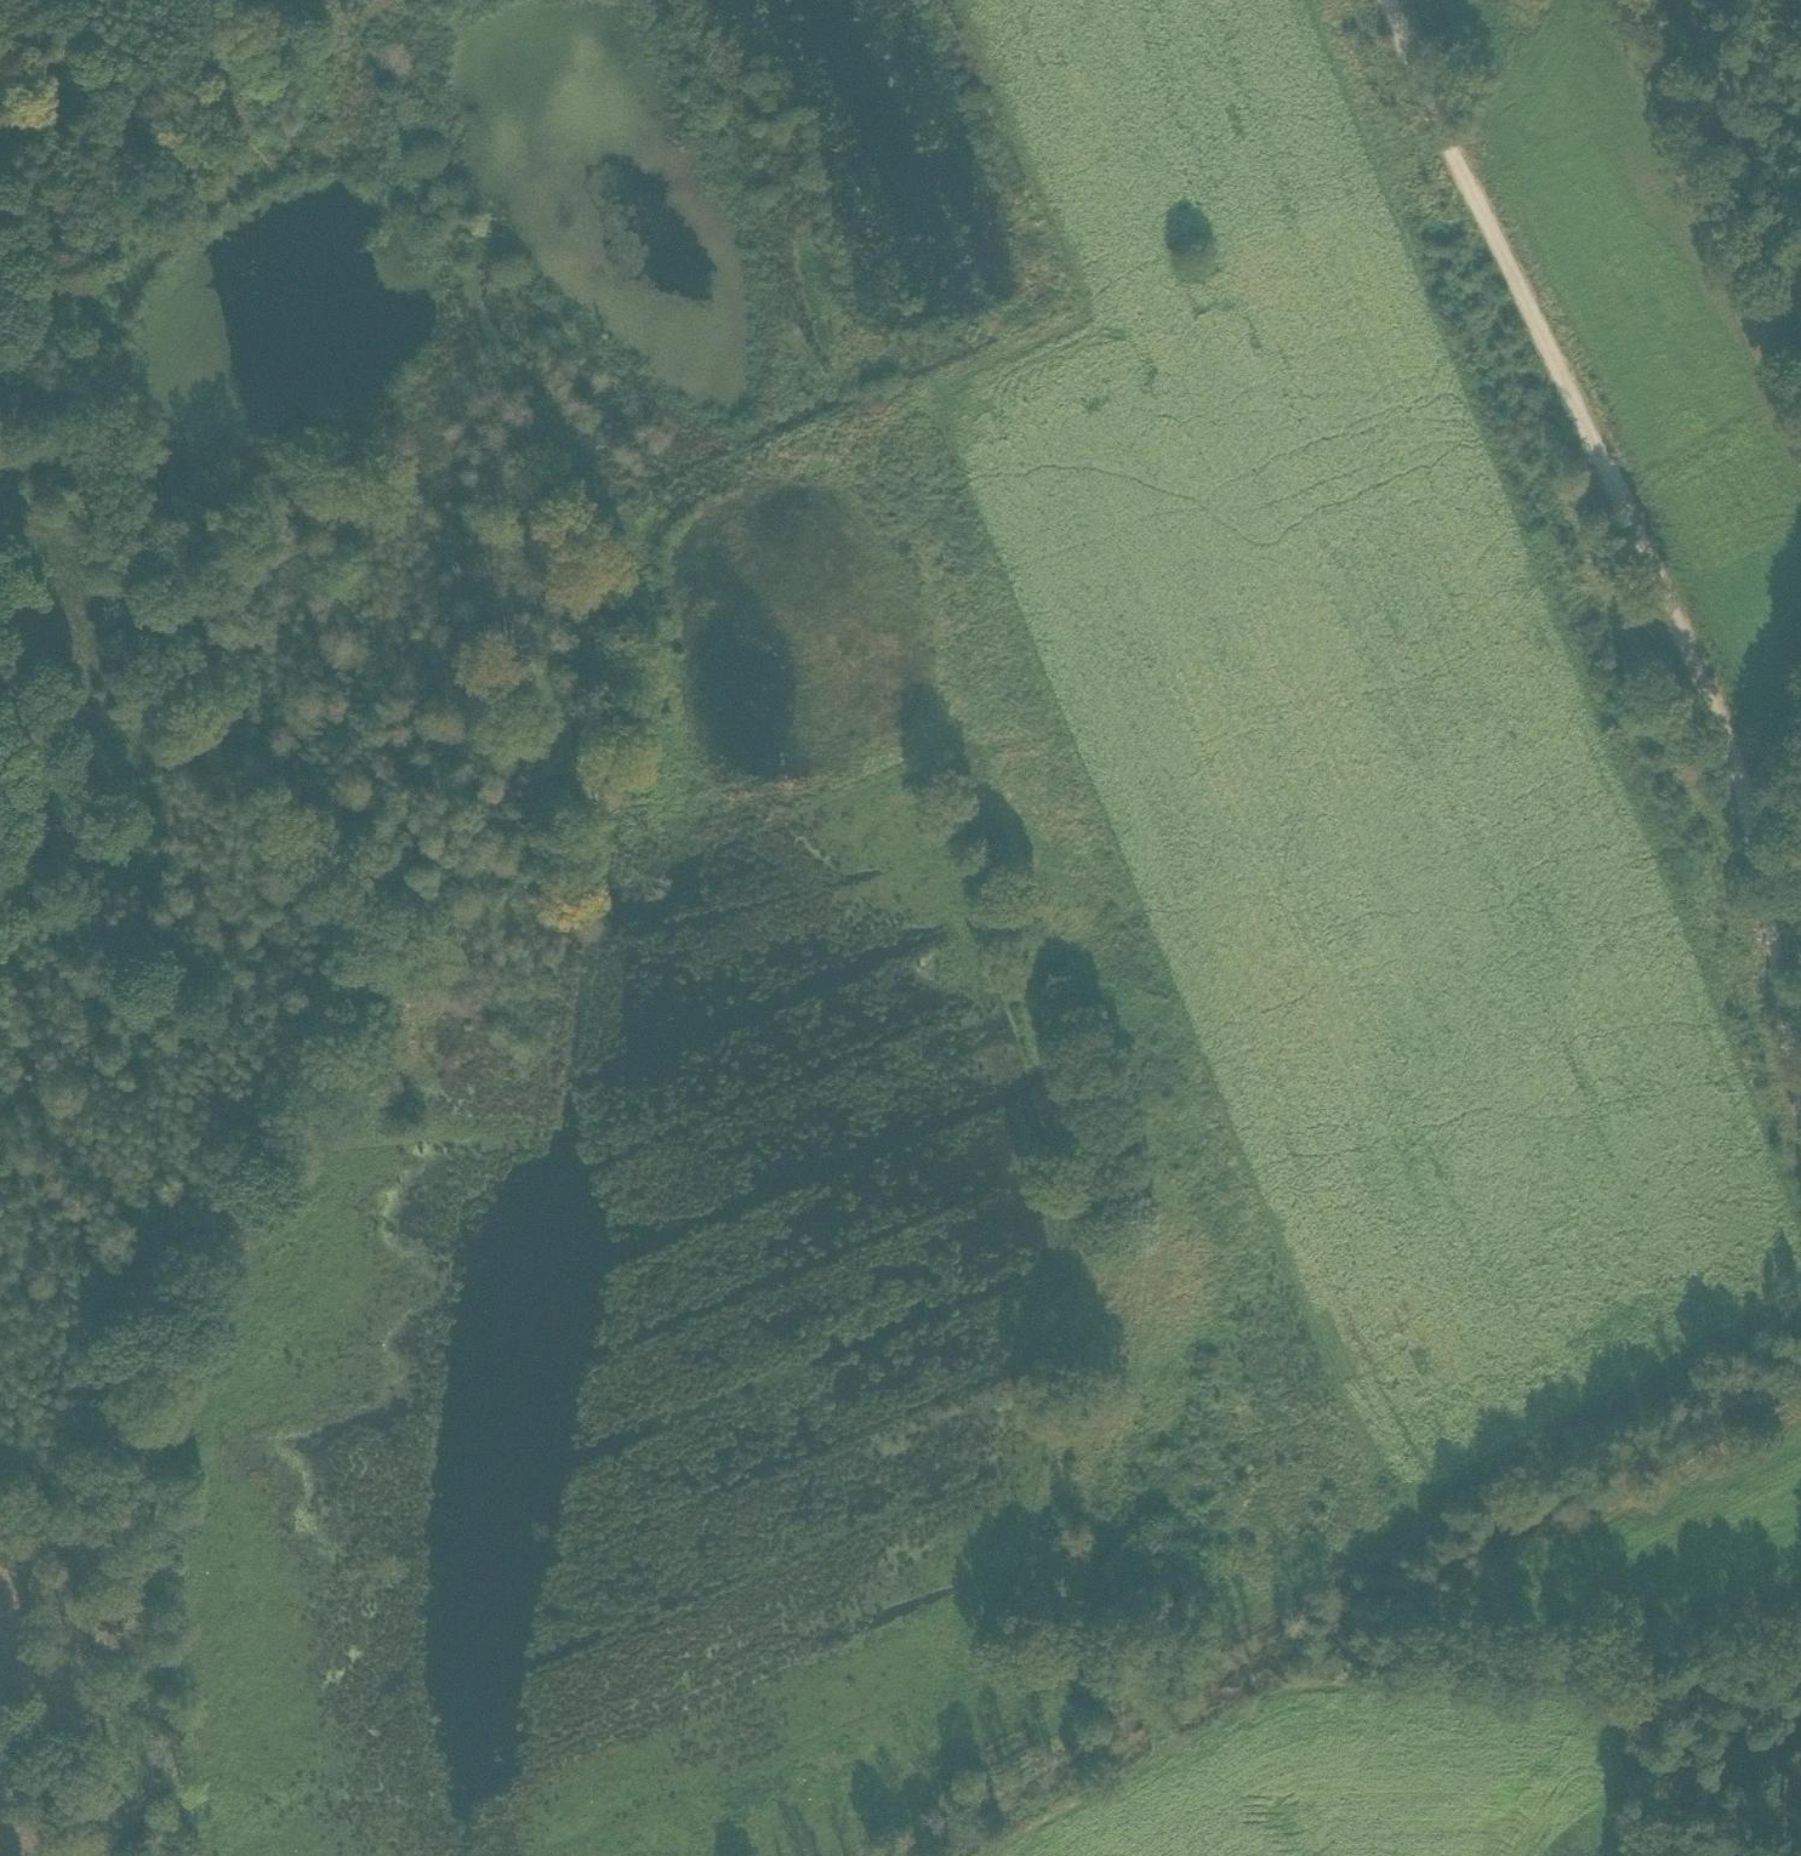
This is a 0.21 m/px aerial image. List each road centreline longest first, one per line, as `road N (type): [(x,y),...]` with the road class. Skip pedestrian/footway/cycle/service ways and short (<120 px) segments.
road 1 (track): [(1392,0),(1773,920)]
road 2 (track): [(1773,920),(1800,1061)]

